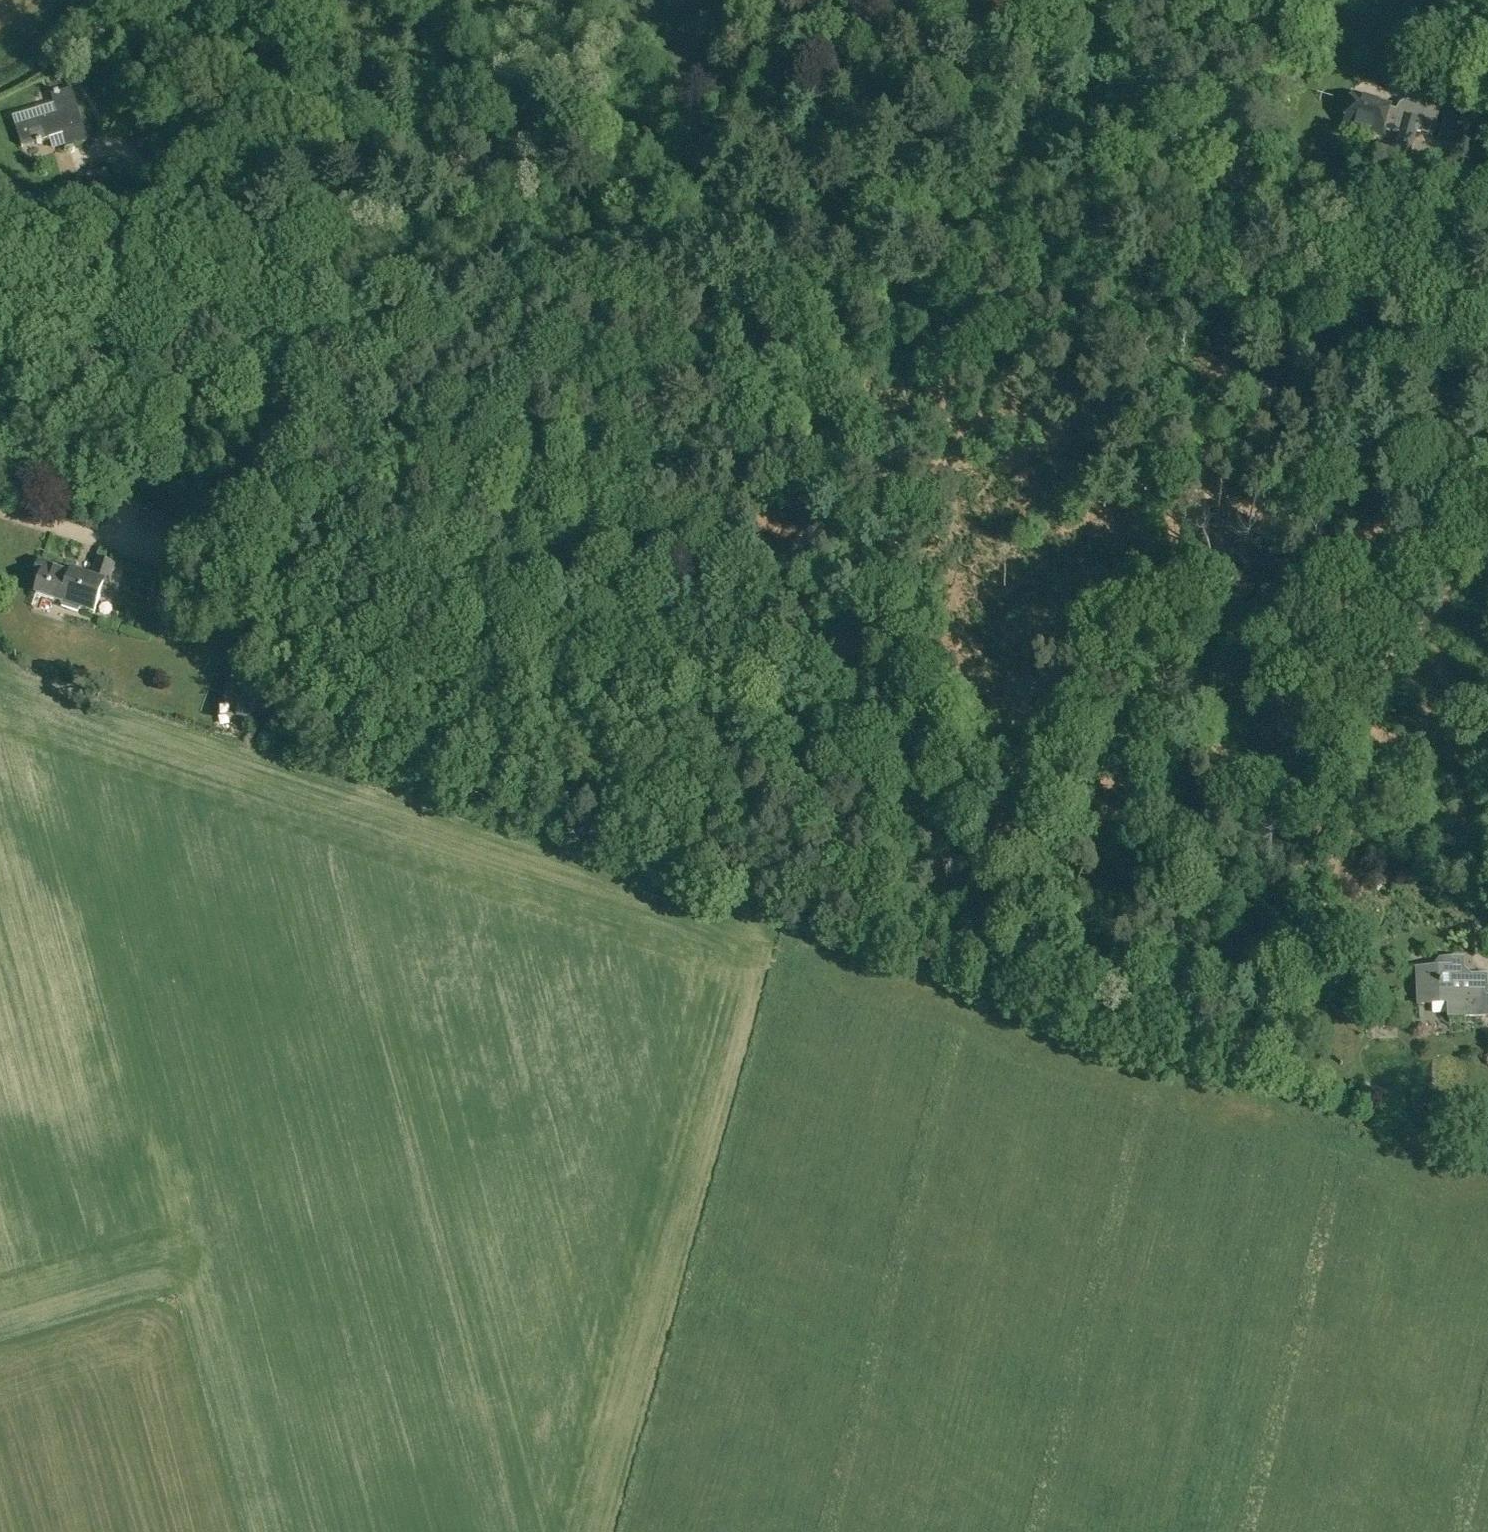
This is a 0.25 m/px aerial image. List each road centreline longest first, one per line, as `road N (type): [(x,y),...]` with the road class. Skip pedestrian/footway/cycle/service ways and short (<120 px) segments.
road 1 (track): [(0,310),(845,241),(1285,223),(1297,214)]
road 2 (track): [(1297,214),(1251,185),(1129,74),(1070,0)]
road 3 (track): [(1487,329),(1297,214)]
road 4 (track): [(1487,191),(1297,214)]

